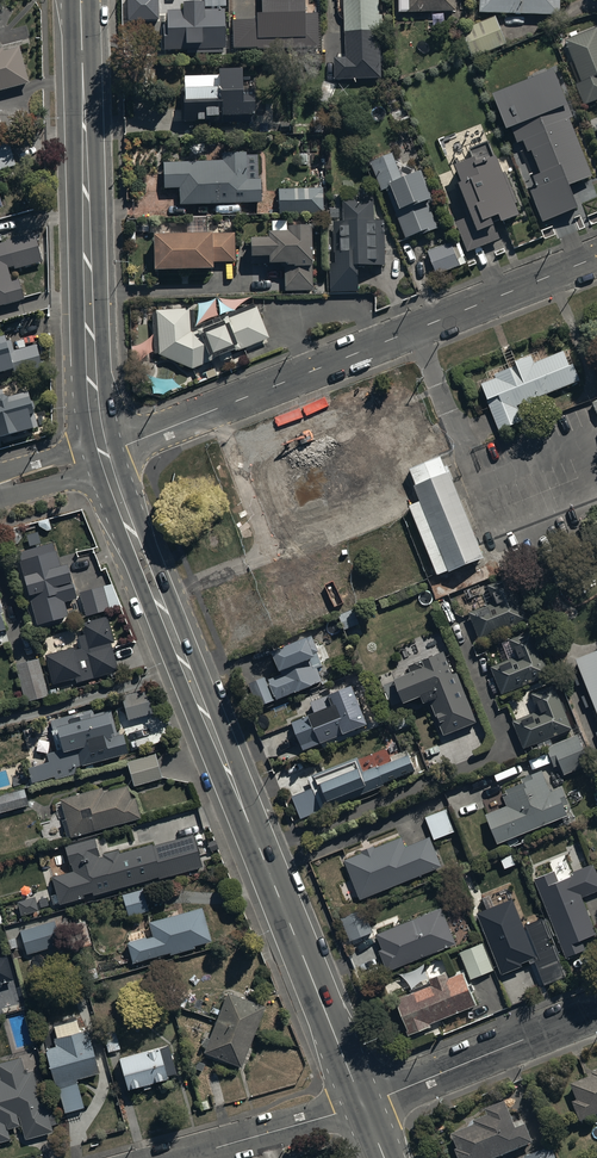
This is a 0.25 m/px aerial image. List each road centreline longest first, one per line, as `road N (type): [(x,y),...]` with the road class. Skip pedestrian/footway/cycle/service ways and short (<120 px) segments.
road 1 (secondary): [(102,458),(363,1106)]
road 2 (residential): [(102,458),(596,259)]
road 3 (secondary): [(78,0),(87,381),(102,458)]
road 4 (residential): [(596,1011),(363,1106)]
road 5 (residential): [(363,1106),(177,1157)]

